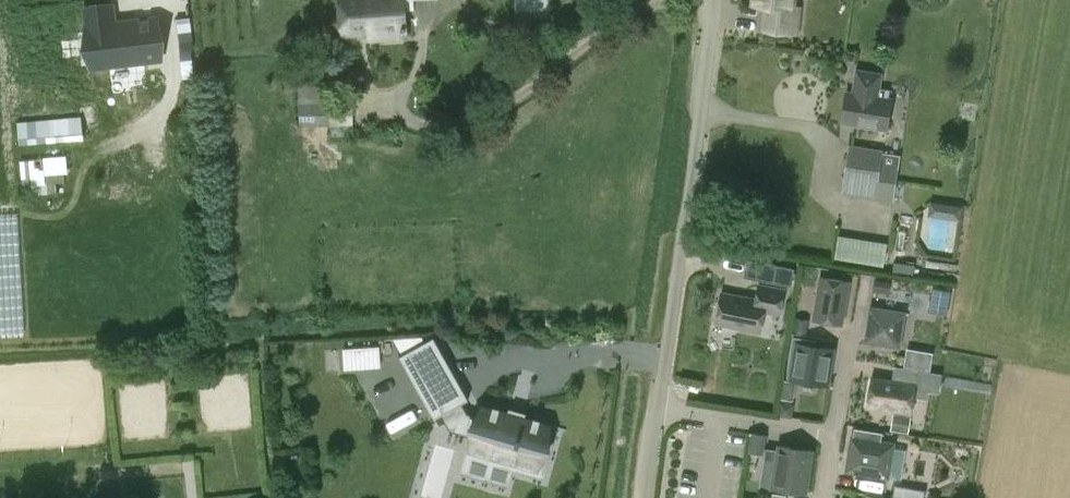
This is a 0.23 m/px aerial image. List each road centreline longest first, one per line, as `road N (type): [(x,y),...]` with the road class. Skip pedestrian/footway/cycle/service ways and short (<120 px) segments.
road 1 (unclassified): [(328,82),(395,78),(482,117),(653,4),(713,6)]
road 2 (unclassified): [(659,407),(713,6)]
road 3 (unclassified): [(841,438),(659,407)]
road 4 (unclassified): [(841,438),(862,312)]

